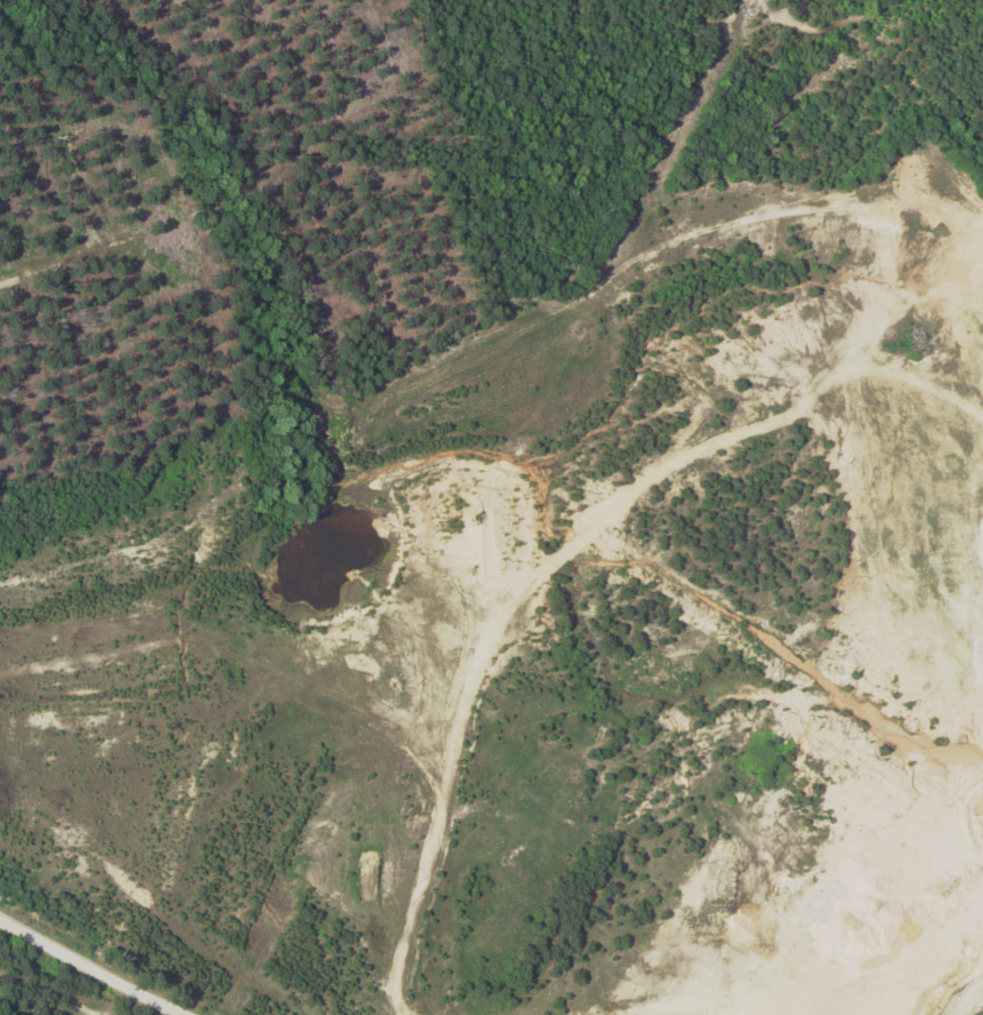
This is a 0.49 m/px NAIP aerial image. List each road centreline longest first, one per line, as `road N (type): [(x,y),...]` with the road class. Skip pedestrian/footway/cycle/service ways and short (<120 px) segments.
road 1 (residential): [(183,1014),(0,921)]

